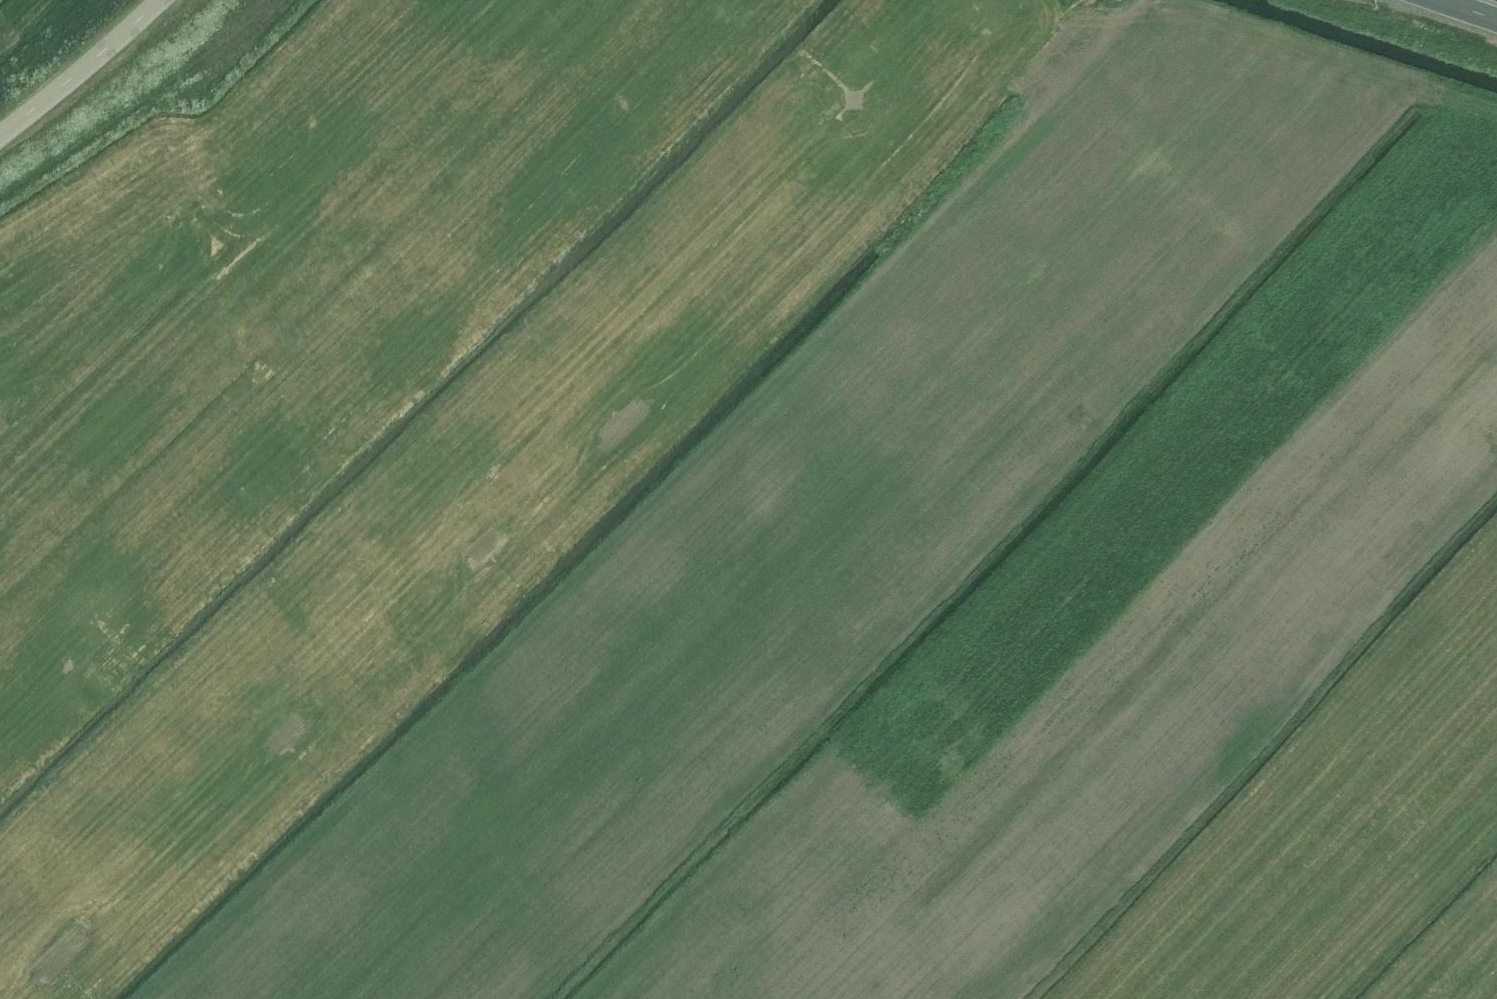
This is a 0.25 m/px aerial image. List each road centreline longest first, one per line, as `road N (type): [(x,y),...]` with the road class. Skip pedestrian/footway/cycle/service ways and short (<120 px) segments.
road 1 (tertiary): [(0,137),(160,0)]

